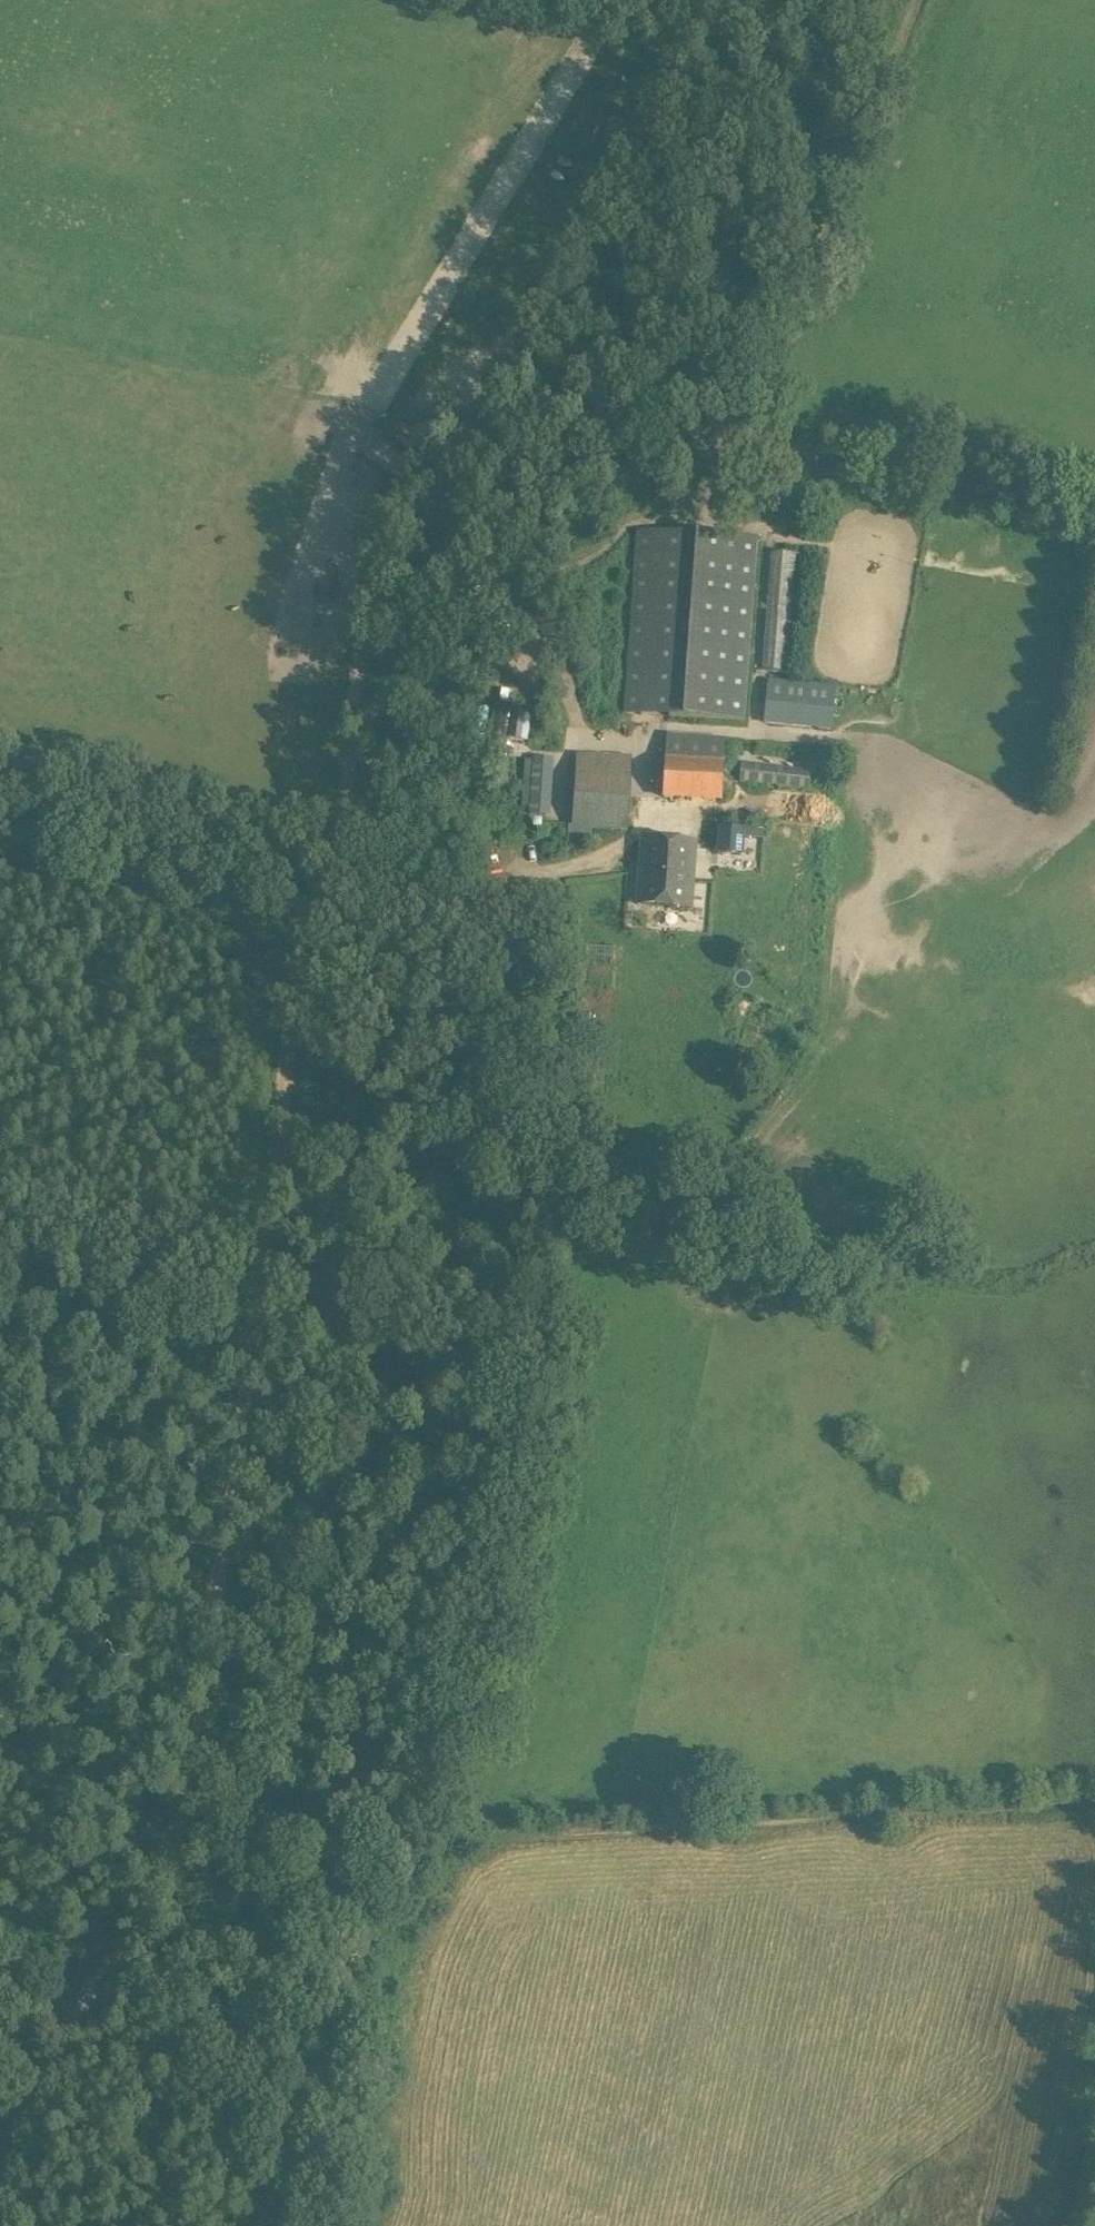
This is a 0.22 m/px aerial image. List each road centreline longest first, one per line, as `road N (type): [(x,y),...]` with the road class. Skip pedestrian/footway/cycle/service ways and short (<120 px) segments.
road 1 (track): [(713,0),(551,284),(418,478),(370,592),(339,873),(305,968),(287,1059),(236,1468),(164,1870)]
road 2 (track): [(418,478),(457,504),(558,671),(578,733),(640,746),(647,808),(638,828),(611,851),(481,897),(444,906),(334,894)]
road 3 (track): [(342,842),(0,768)]
road 4 (track): [(87,1994),(42,2077),(2,2225)]
road 5 (track): [(164,1870),(286,1852),(344,1862)]

